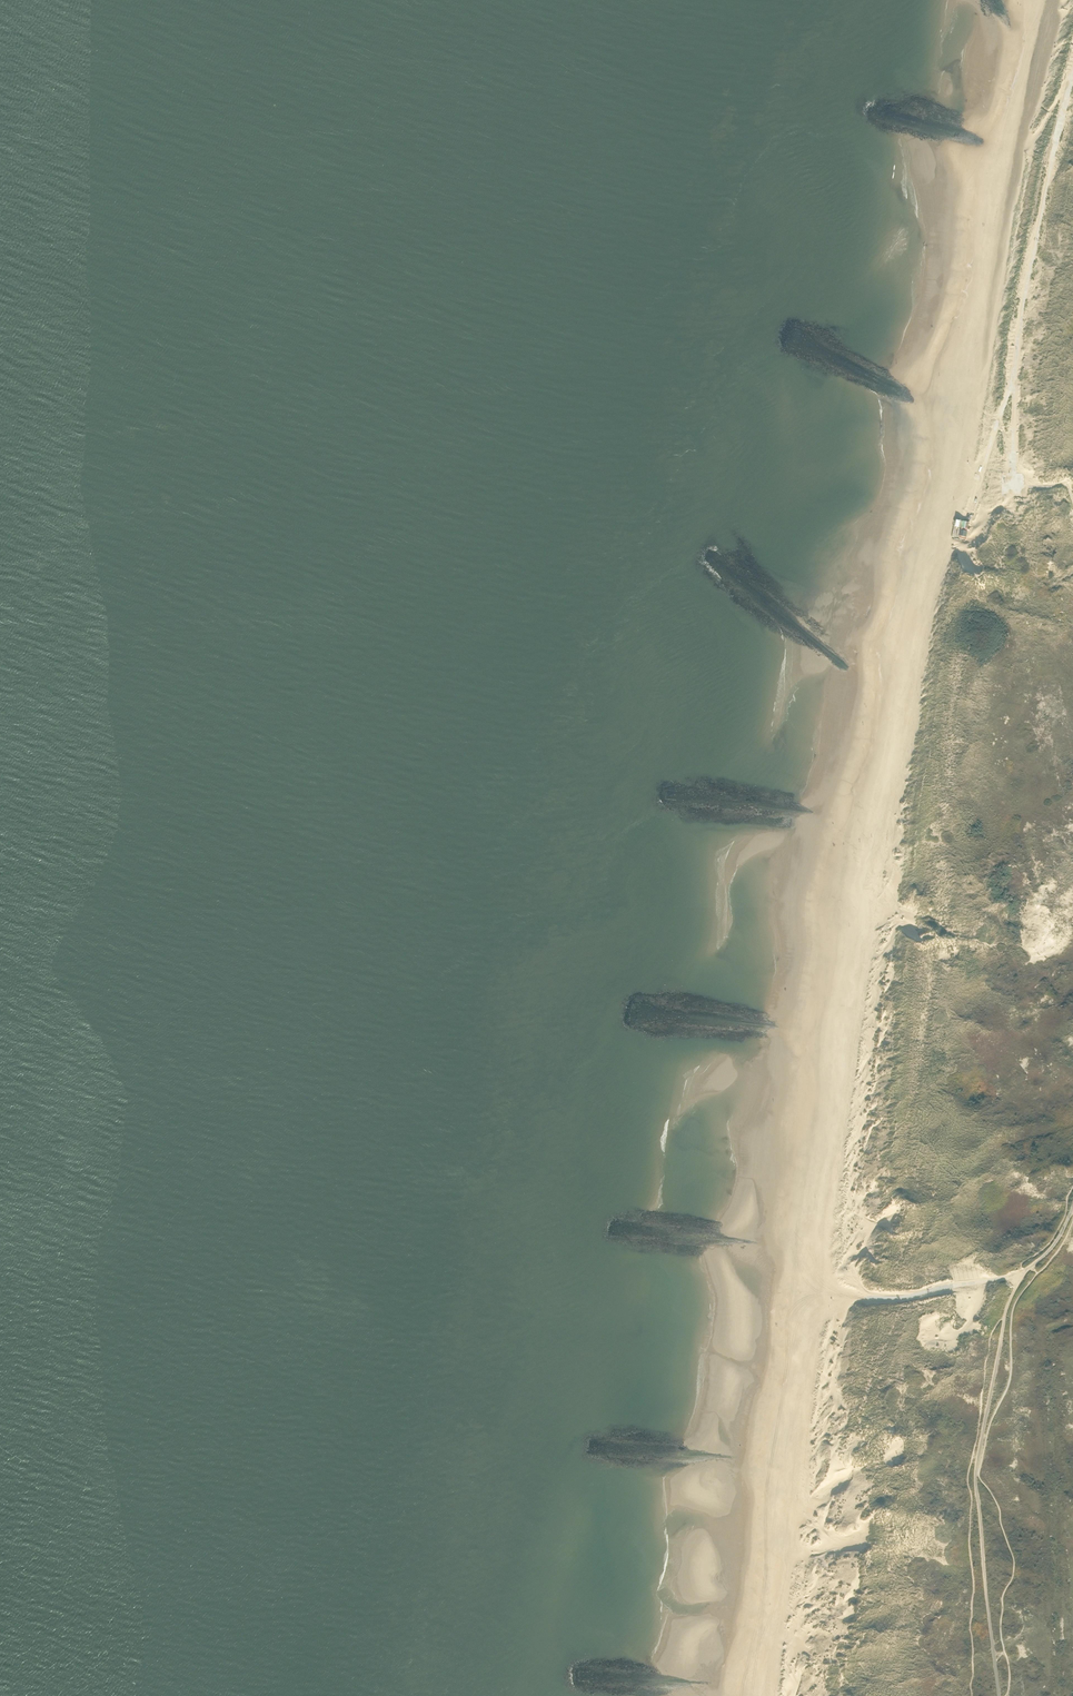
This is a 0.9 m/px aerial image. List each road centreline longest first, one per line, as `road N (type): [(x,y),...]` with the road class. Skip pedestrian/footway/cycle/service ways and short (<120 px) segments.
road 1 (track): [(828,1294),(902,1297),(1022,1275)]

